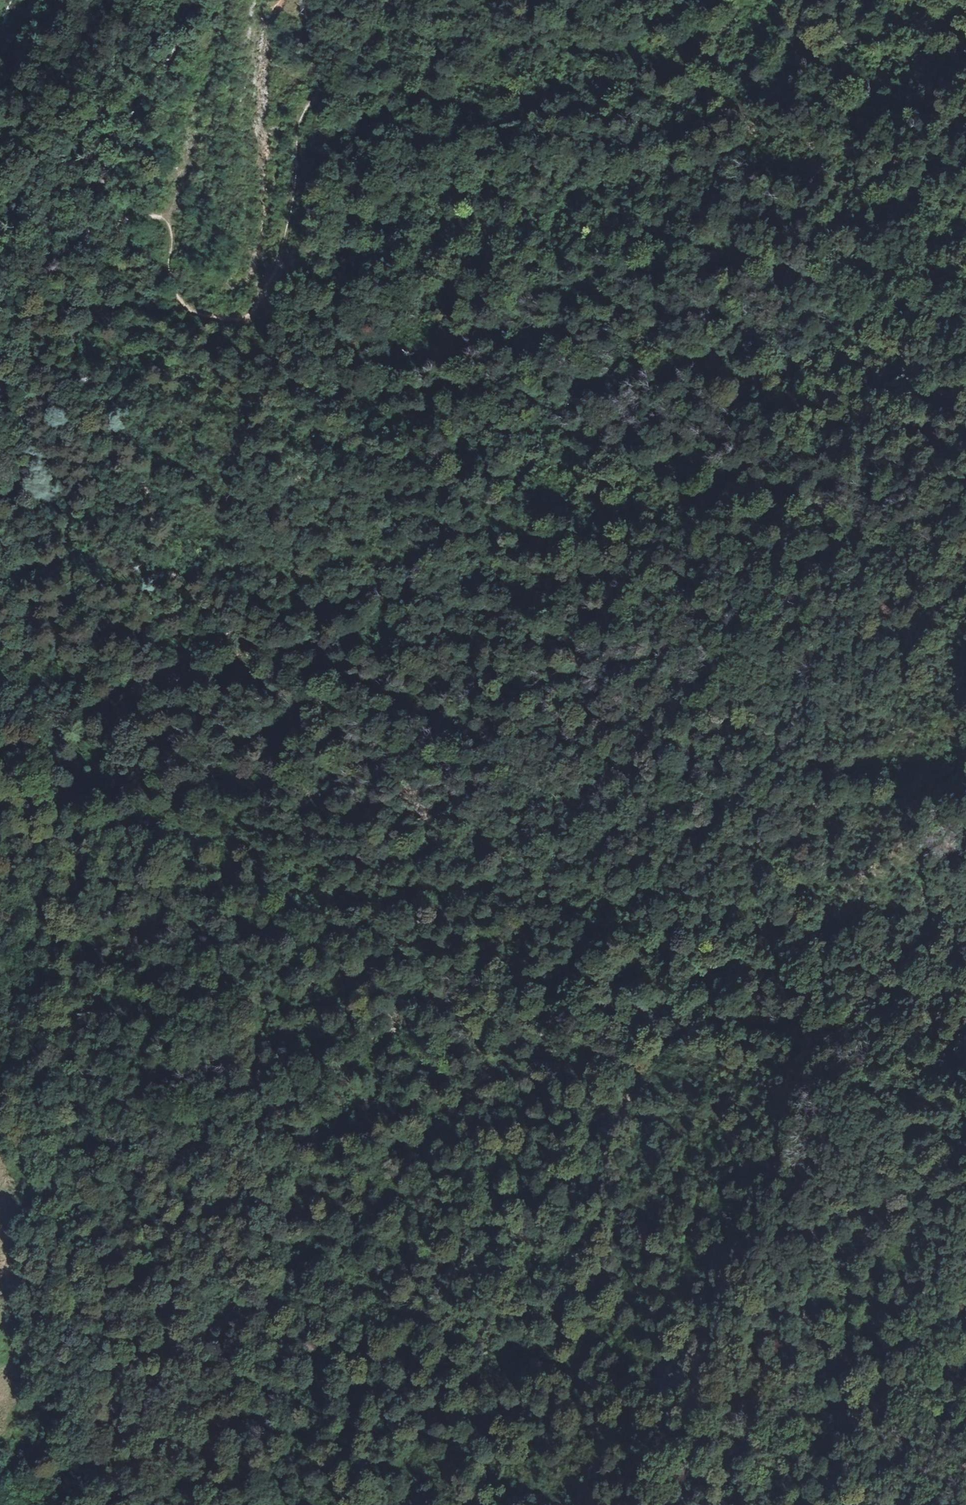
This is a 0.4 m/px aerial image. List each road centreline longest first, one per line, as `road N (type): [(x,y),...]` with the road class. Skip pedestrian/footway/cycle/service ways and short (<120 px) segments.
road 1 (track): [(90,229),(123,129),(200,0)]

